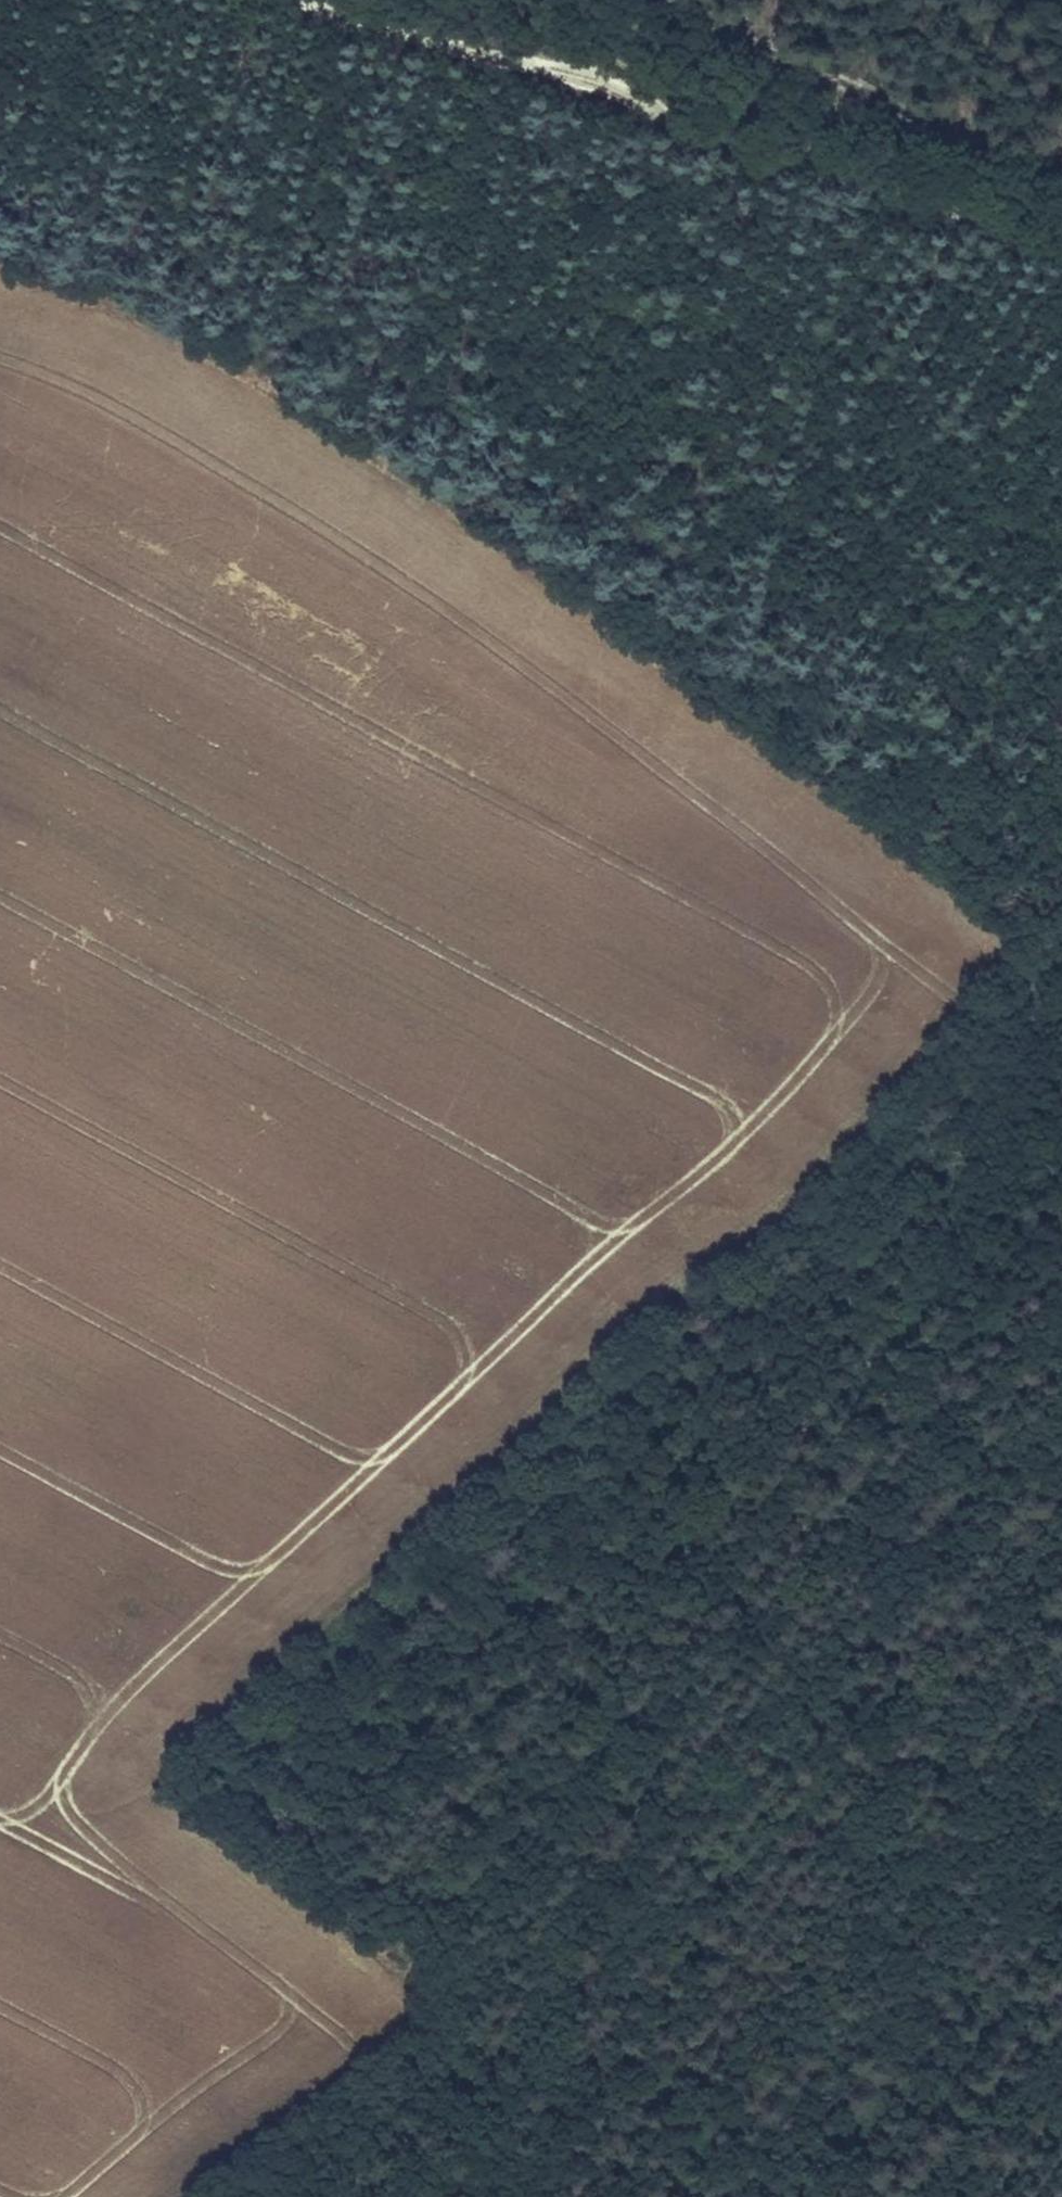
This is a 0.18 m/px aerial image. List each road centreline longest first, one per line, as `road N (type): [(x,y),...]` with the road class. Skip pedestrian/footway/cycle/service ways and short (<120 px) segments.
road 1 (track): [(1061,263),(827,174),(685,133),(586,81),(283,0)]

